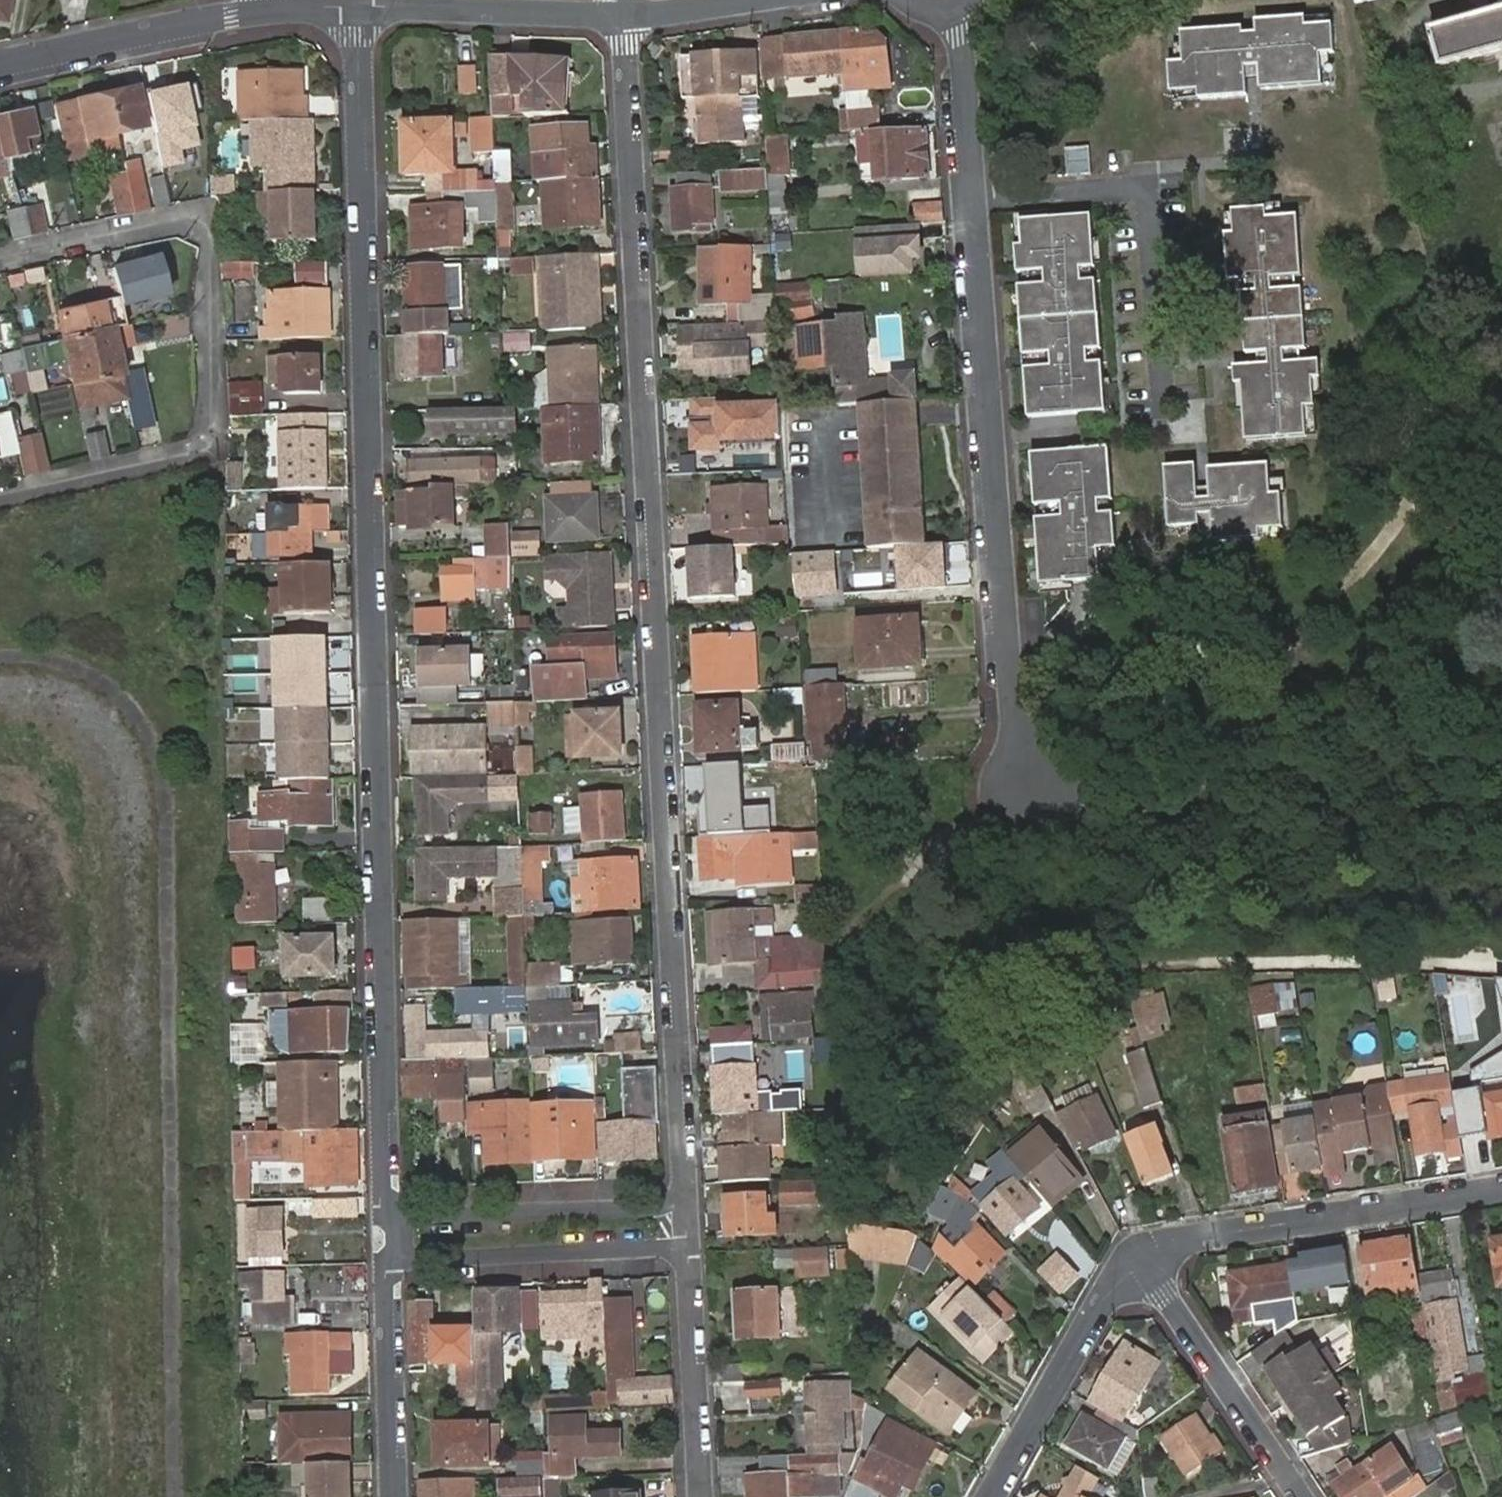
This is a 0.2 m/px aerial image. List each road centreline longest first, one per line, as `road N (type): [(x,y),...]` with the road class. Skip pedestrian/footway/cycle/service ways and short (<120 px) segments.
road 1 (residential): [(392,1216),(361,12)]
road 2 (residential): [(687,1202),(618,18)]
road 3 (residential): [(948,9),(1017,768),(1034,782)]
road 4 (residential): [(0,492),(194,452),(211,445),(214,428),(212,251),(205,236),(185,221),(165,221),(0,258)]
road 5 (residential): [(1501,1188),(1199,1237),(1144,1261)]
road 6 (residential): [(392,1259),(690,1245)]
road 7 (residential): [(687,1202),(392,1216)]
road 8 (residential): [(1144,1261),(1302,1496)]
road 9 (residential): [(1144,1261),(1104,1299),(991,1496)]
road 10 (residential): [(0,67),(275,9)]
road 11 (residential): [(361,12),(618,18)]
road 12 (residential): [(702,1496),(690,1245)]
road 13 (residential): [(396,1496),(392,1259)]
road 14 (residential): [(618,18),(747,0)]

